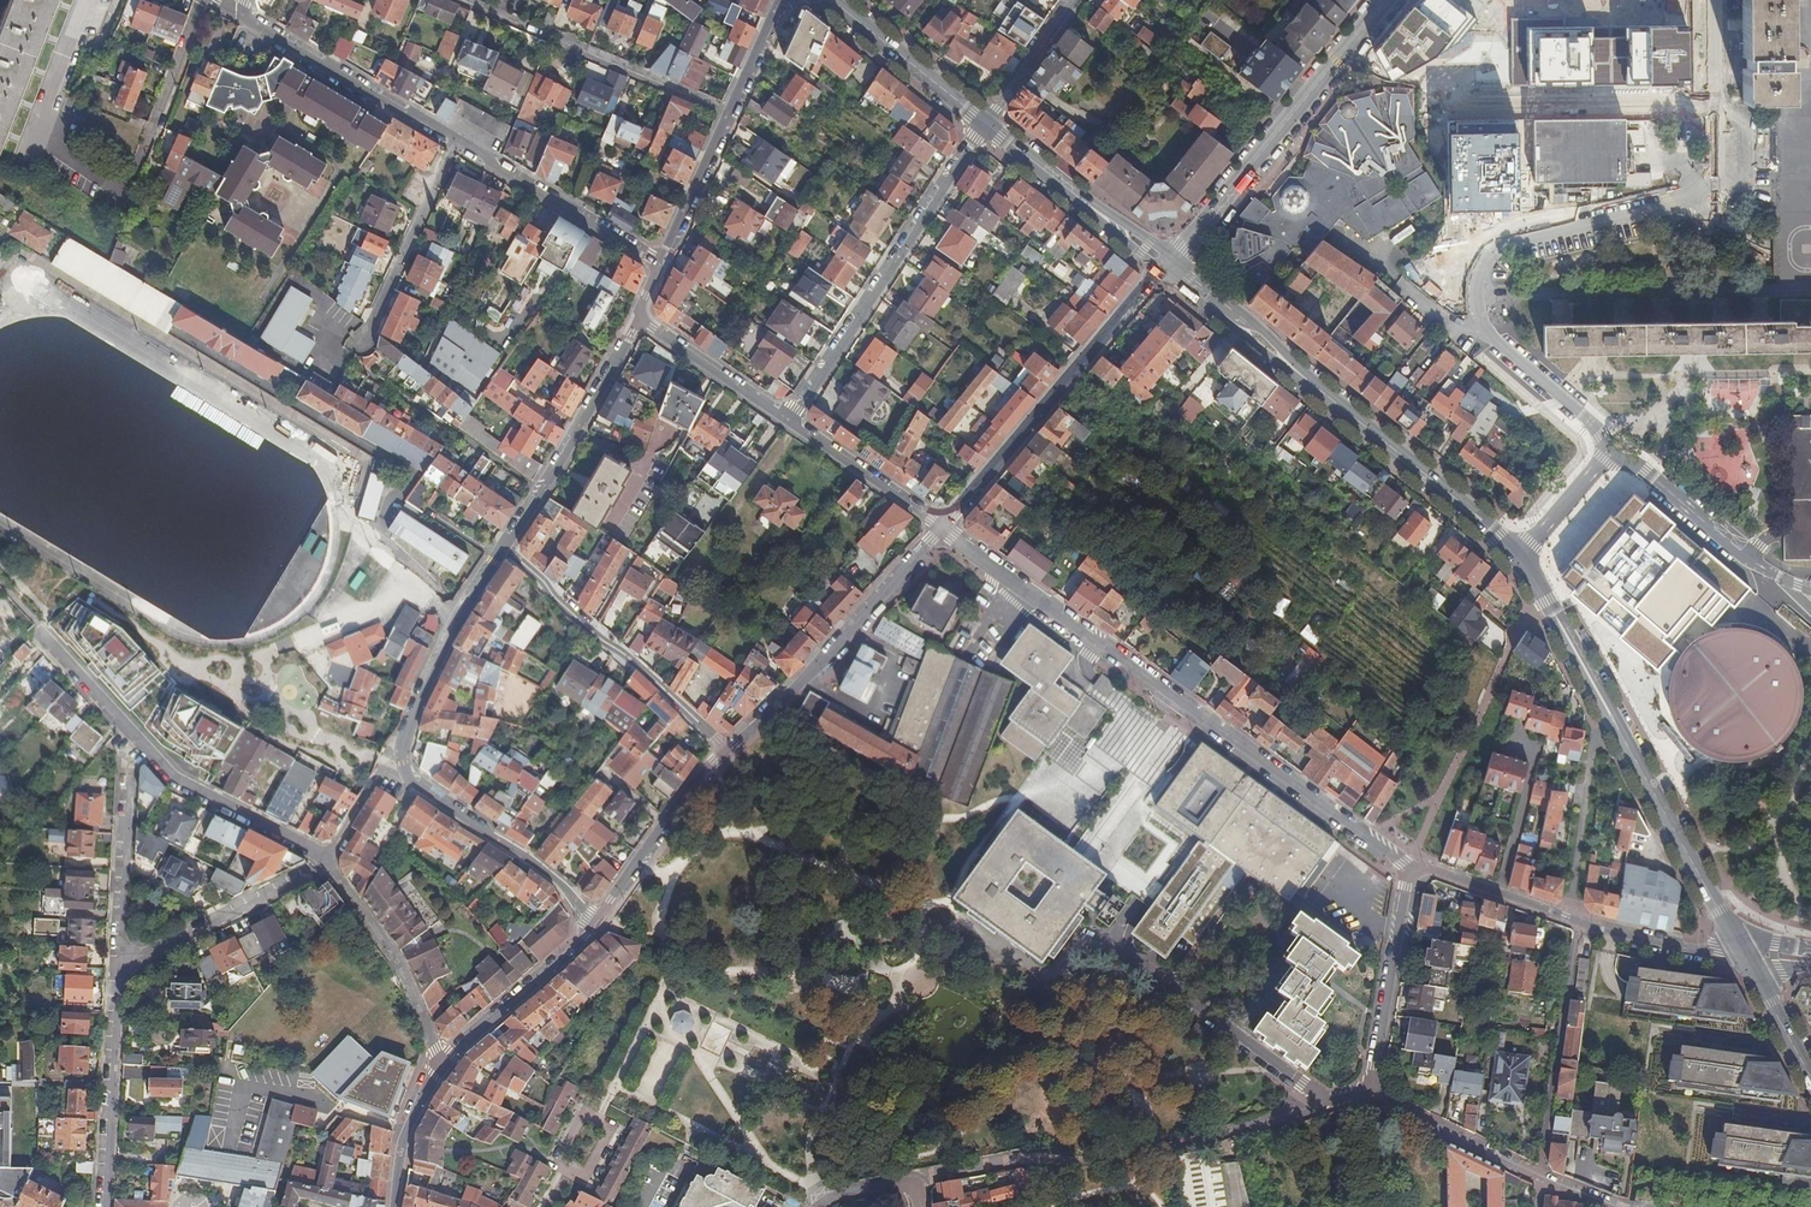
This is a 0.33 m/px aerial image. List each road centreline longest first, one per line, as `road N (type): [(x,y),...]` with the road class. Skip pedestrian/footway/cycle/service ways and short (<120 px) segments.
road 1 (unclassified): [(939,528),(1408,869)]
road 2 (residential): [(1615,446),(1484,328),(1475,294),(1481,269),(1494,249),(1689,198),(1715,177),(1714,101)]
road 3 (tertiary): [(1516,555),(1743,954)]
road 4 (tertiary): [(1164,267),(1516,555)]
road 5 (residential): [(37,629),(178,780),(328,863)]
road 6 (residential): [(787,421),(986,123)]
road 7 (unclassified): [(1043,978),(1071,950),(1110,940),(1328,1098)]
road 8 (residential): [(1385,0),(1164,267)]
road 9 (residential): [(1164,267),(939,528)]
road 10 (residential): [(939,528),(725,752)]
road 11 (unclassified): [(504,547),(725,752)]
road 12 (residential): [(729,112),(466,0)]
road 13 (residential): [(1714,101),(1450,108)]
road 14 (residential): [(1540,1177),(1580,923)]
road 15 (residential): [(237,16),(453,143)]
road 16 (residential): [(593,919),(533,862),(414,785),(404,768)]
road 17 (residential): [(1615,446),(1769,572),(1810,590)]
road 18 (residential): [(453,143),(662,264)]
road 19 (residential): [(104,1206),(117,967)]
road 20 (residential): [(404,768),(417,708),(498,556)]
road 21 (unclassified): [(440,1063),(398,959),(328,863)]
road 22 (residential): [(541,492),(351,362)]
road 23 (tertiary): [(986,123),(1164,267)]
road 24 (residential): [(1370,1087),(1408,869)]
road 25 (residential): [(362,341),(453,143)]
road 26 (residential): [(725,752),(593,919)]
road 27 (residential): [(117,967),(307,873)]
road 28 (residential): [(593,919),(575,950),(440,1063)]
road 29 (residential): [(541,492),(638,317)]
road 30 (tertiary): [(830,0),(986,123)]
road 31 (residential): [(117,967),(129,772)]
road 32 (residential): [(1540,1177),(1370,1087)]
road 33 (residential): [(787,421),(939,528)]
road 34 (residential): [(638,317),(787,421)]
road 35 (unclassified): [(1408,869),(1580,923)]
road 36 (residential): [(729,112),(662,264)]
road 37 (unclassified): [(1580,923),(1743,954)]
road 38 (residential): [(146,148),(201,0)]
road 39 (residential): [(986,123),(1080,0)]
road 40 (residential): [(440,1063),(405,1133),(394,1206)]
road 41 (residential): [(1615,446),(1516,555)]
road 42 (tertiary): [(1743,954),(1810,1081)]
road 43 (residential): [(328,863),(380,770),(404,768)]
road 44 (residential): [(781,0),(729,112)]

